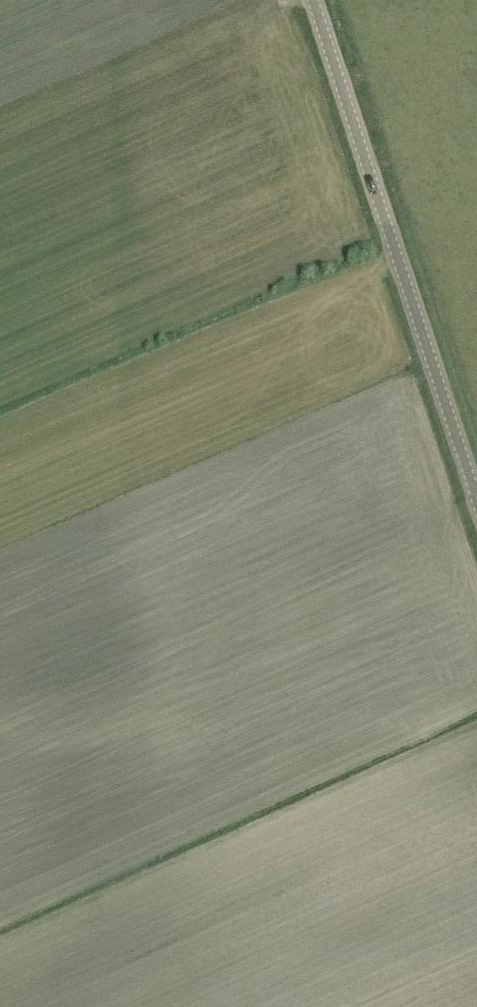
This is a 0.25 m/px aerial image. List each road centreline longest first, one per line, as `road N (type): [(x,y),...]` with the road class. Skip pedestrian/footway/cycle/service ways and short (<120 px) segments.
road 1 (unclassified): [(476,496),(316,0)]

